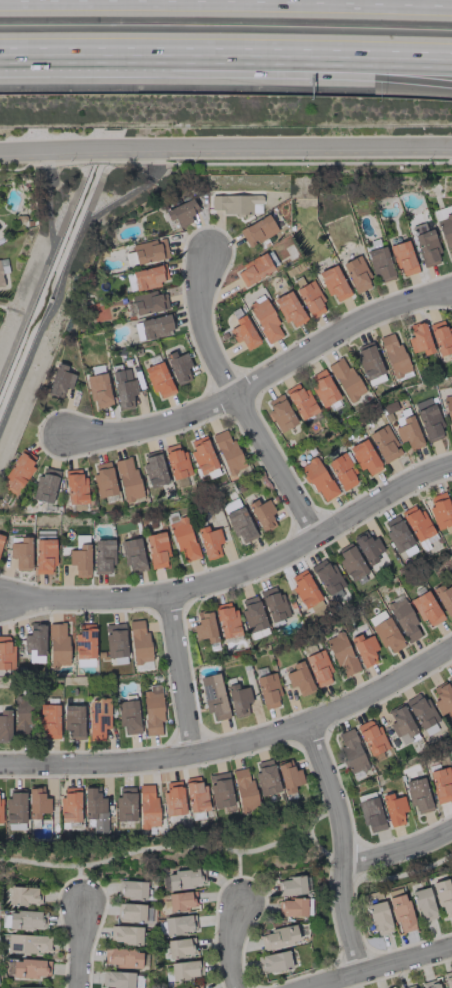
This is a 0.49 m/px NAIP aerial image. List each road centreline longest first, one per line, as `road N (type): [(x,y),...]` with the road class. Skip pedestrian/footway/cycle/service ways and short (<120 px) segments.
road 1 (tertiary): [(451,463),(242,571),(171,591),(0,597)]
road 2 (residential): [(0,765),(193,754),(309,720),(451,646)]
road 3 (tertiary): [(0,148),(451,148)]
road 4 (residential): [(67,434),(195,412),(368,317),(451,292)]
road 5 (motorway): [(107,54),(177,74),(451,83)]
road 6 (motorway): [(107,54),(451,66)]
road 7 (residential): [(211,250),(200,301),(206,340),(318,533)]
road 8 (residential): [(309,720),(343,826),(340,892),(358,970)]
road 9 (residential): [(171,591),(193,754)]
road 10 (residential): [(451,943),(300,987)]

